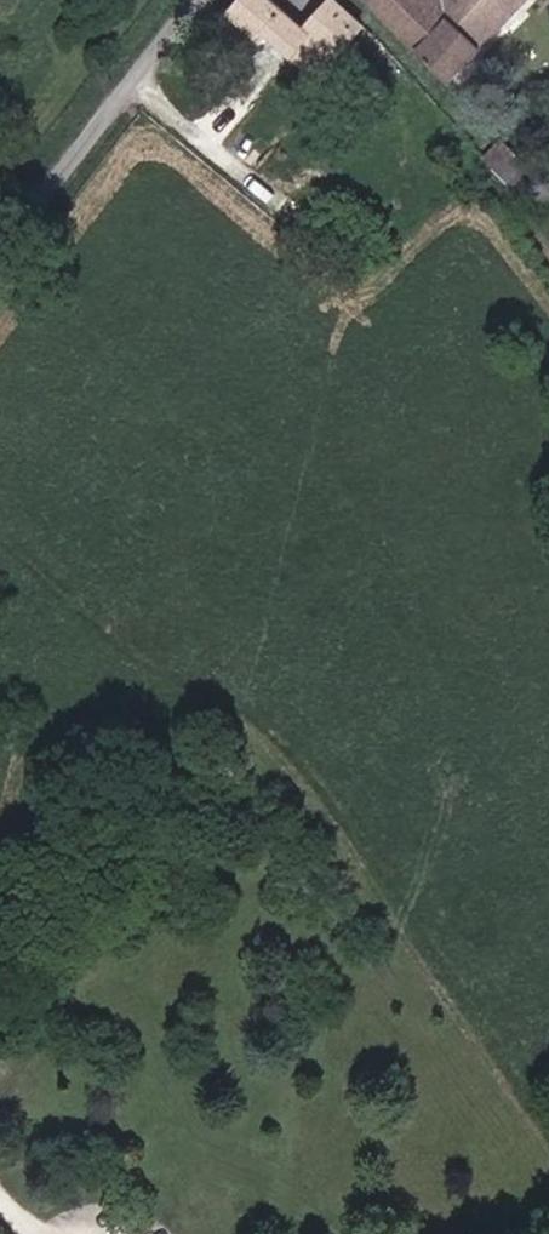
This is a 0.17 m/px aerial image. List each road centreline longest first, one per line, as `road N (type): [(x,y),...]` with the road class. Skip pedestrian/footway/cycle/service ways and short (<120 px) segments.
road 1 (unclassified): [(0,241),(188,0)]

